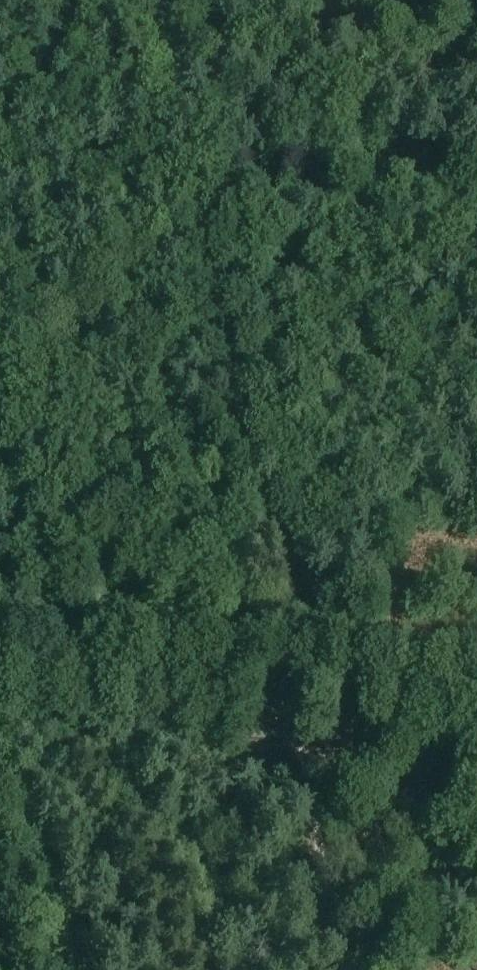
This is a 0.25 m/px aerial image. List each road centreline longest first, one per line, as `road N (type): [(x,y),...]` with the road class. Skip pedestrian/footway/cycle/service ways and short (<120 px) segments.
road 1 (tertiary): [(0,677),(476,707)]
road 2 (track): [(353,969),(290,694)]
road 3 (track): [(188,163),(0,187)]
road 4 (track): [(188,163),(160,0)]

